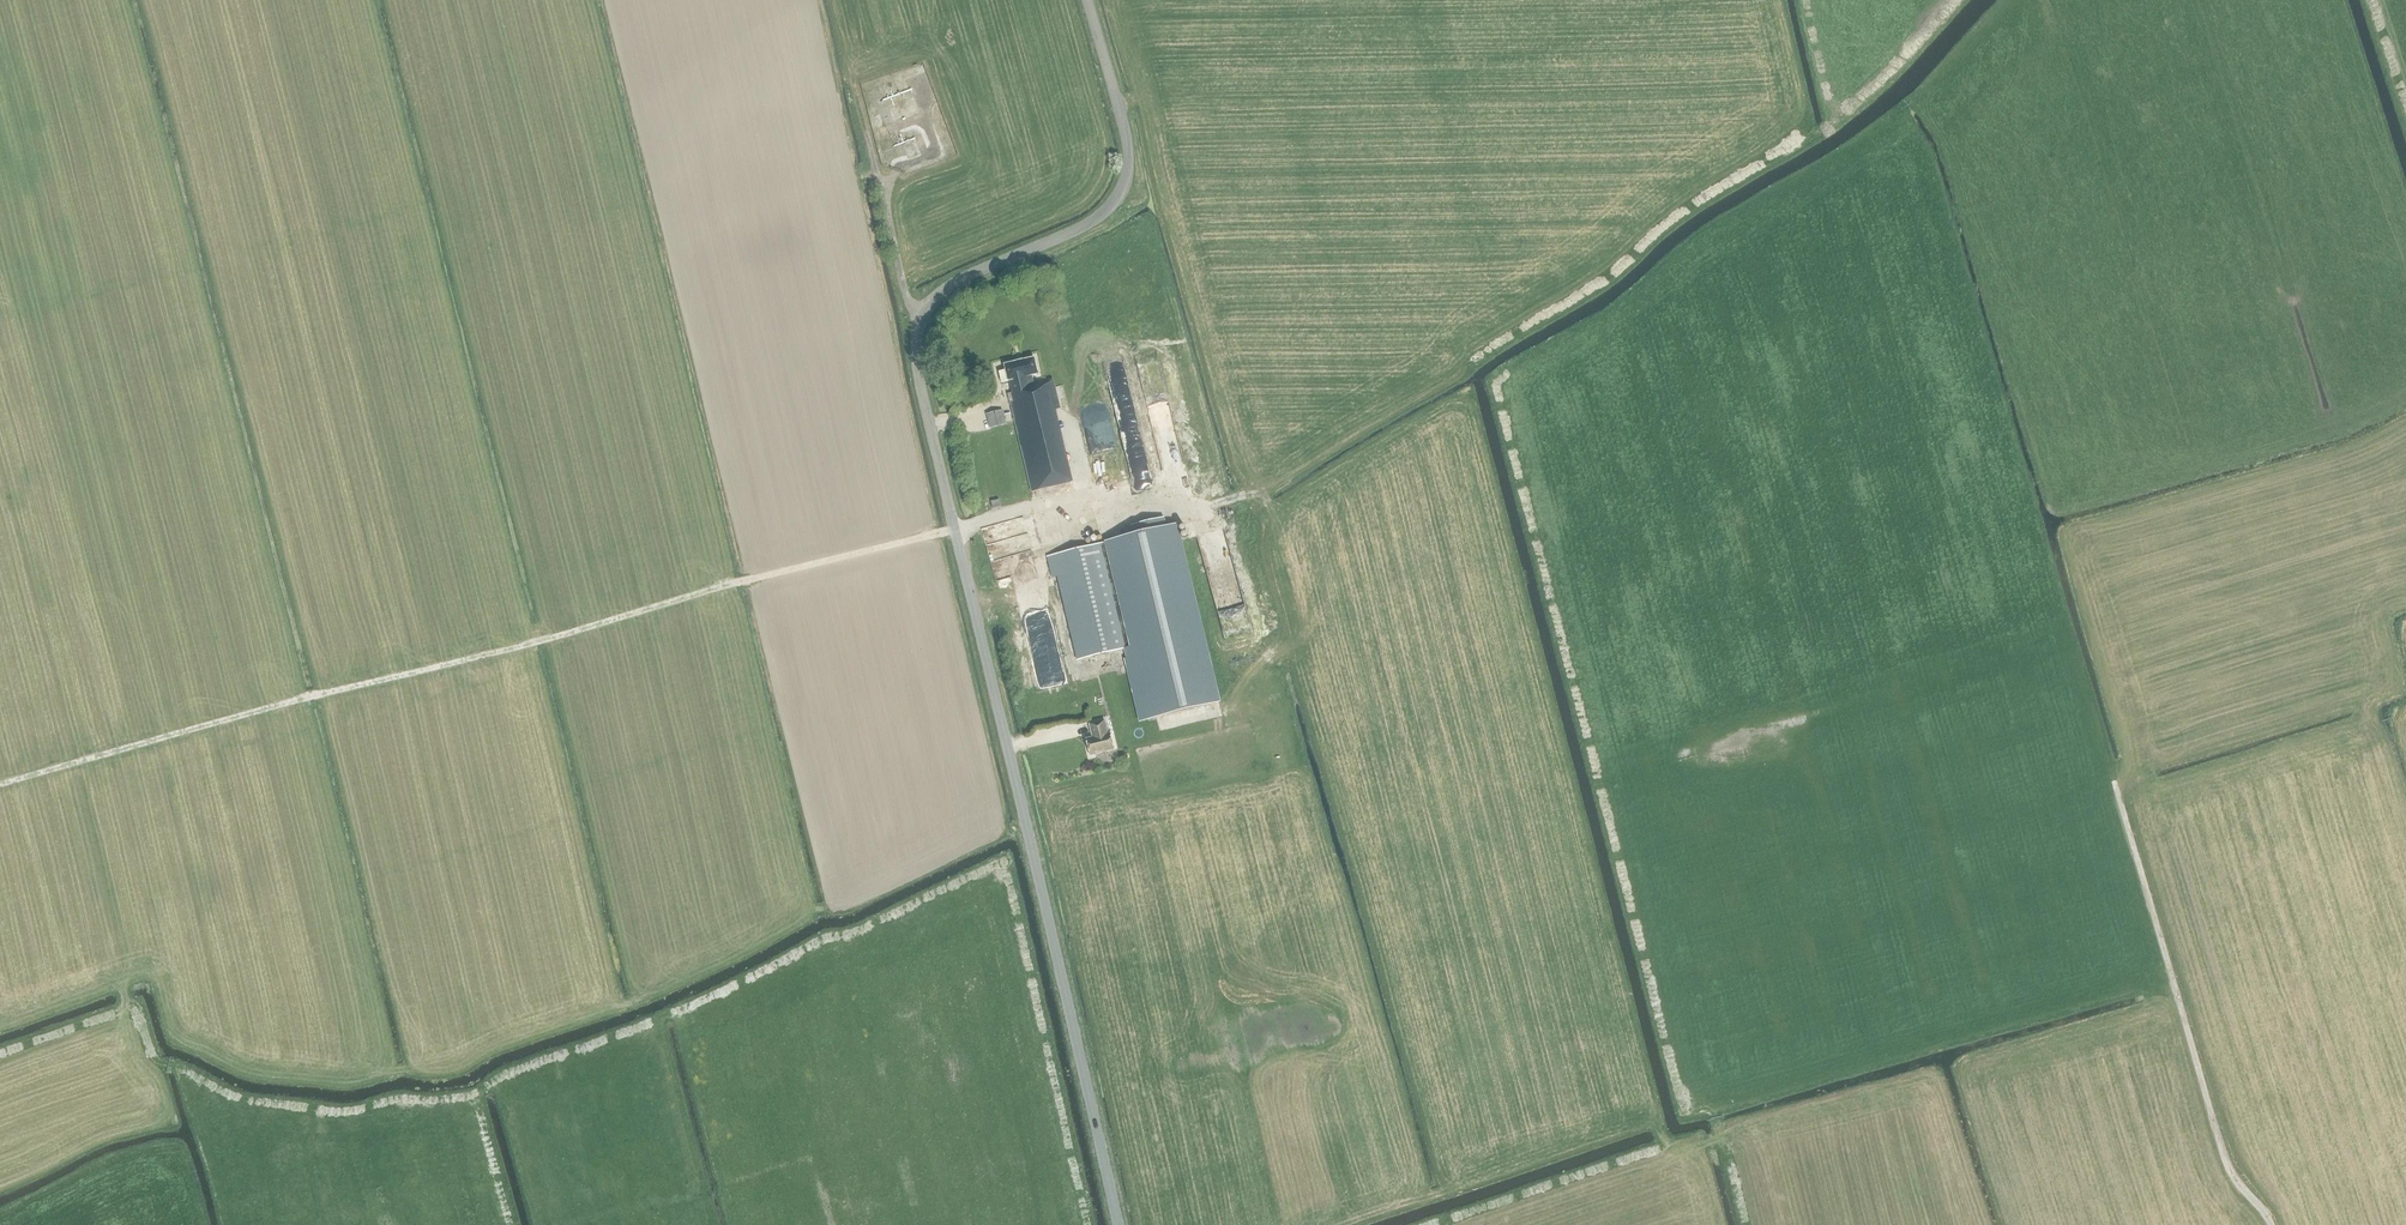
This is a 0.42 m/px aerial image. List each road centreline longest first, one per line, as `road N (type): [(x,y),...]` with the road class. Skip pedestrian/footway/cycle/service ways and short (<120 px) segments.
road 1 (tertiary): [(1116,1224),(916,347),(933,301),(953,284),(1097,219),(1122,191),(1126,150),(1088,0)]
road 2 (track): [(0,784),(952,529)]

